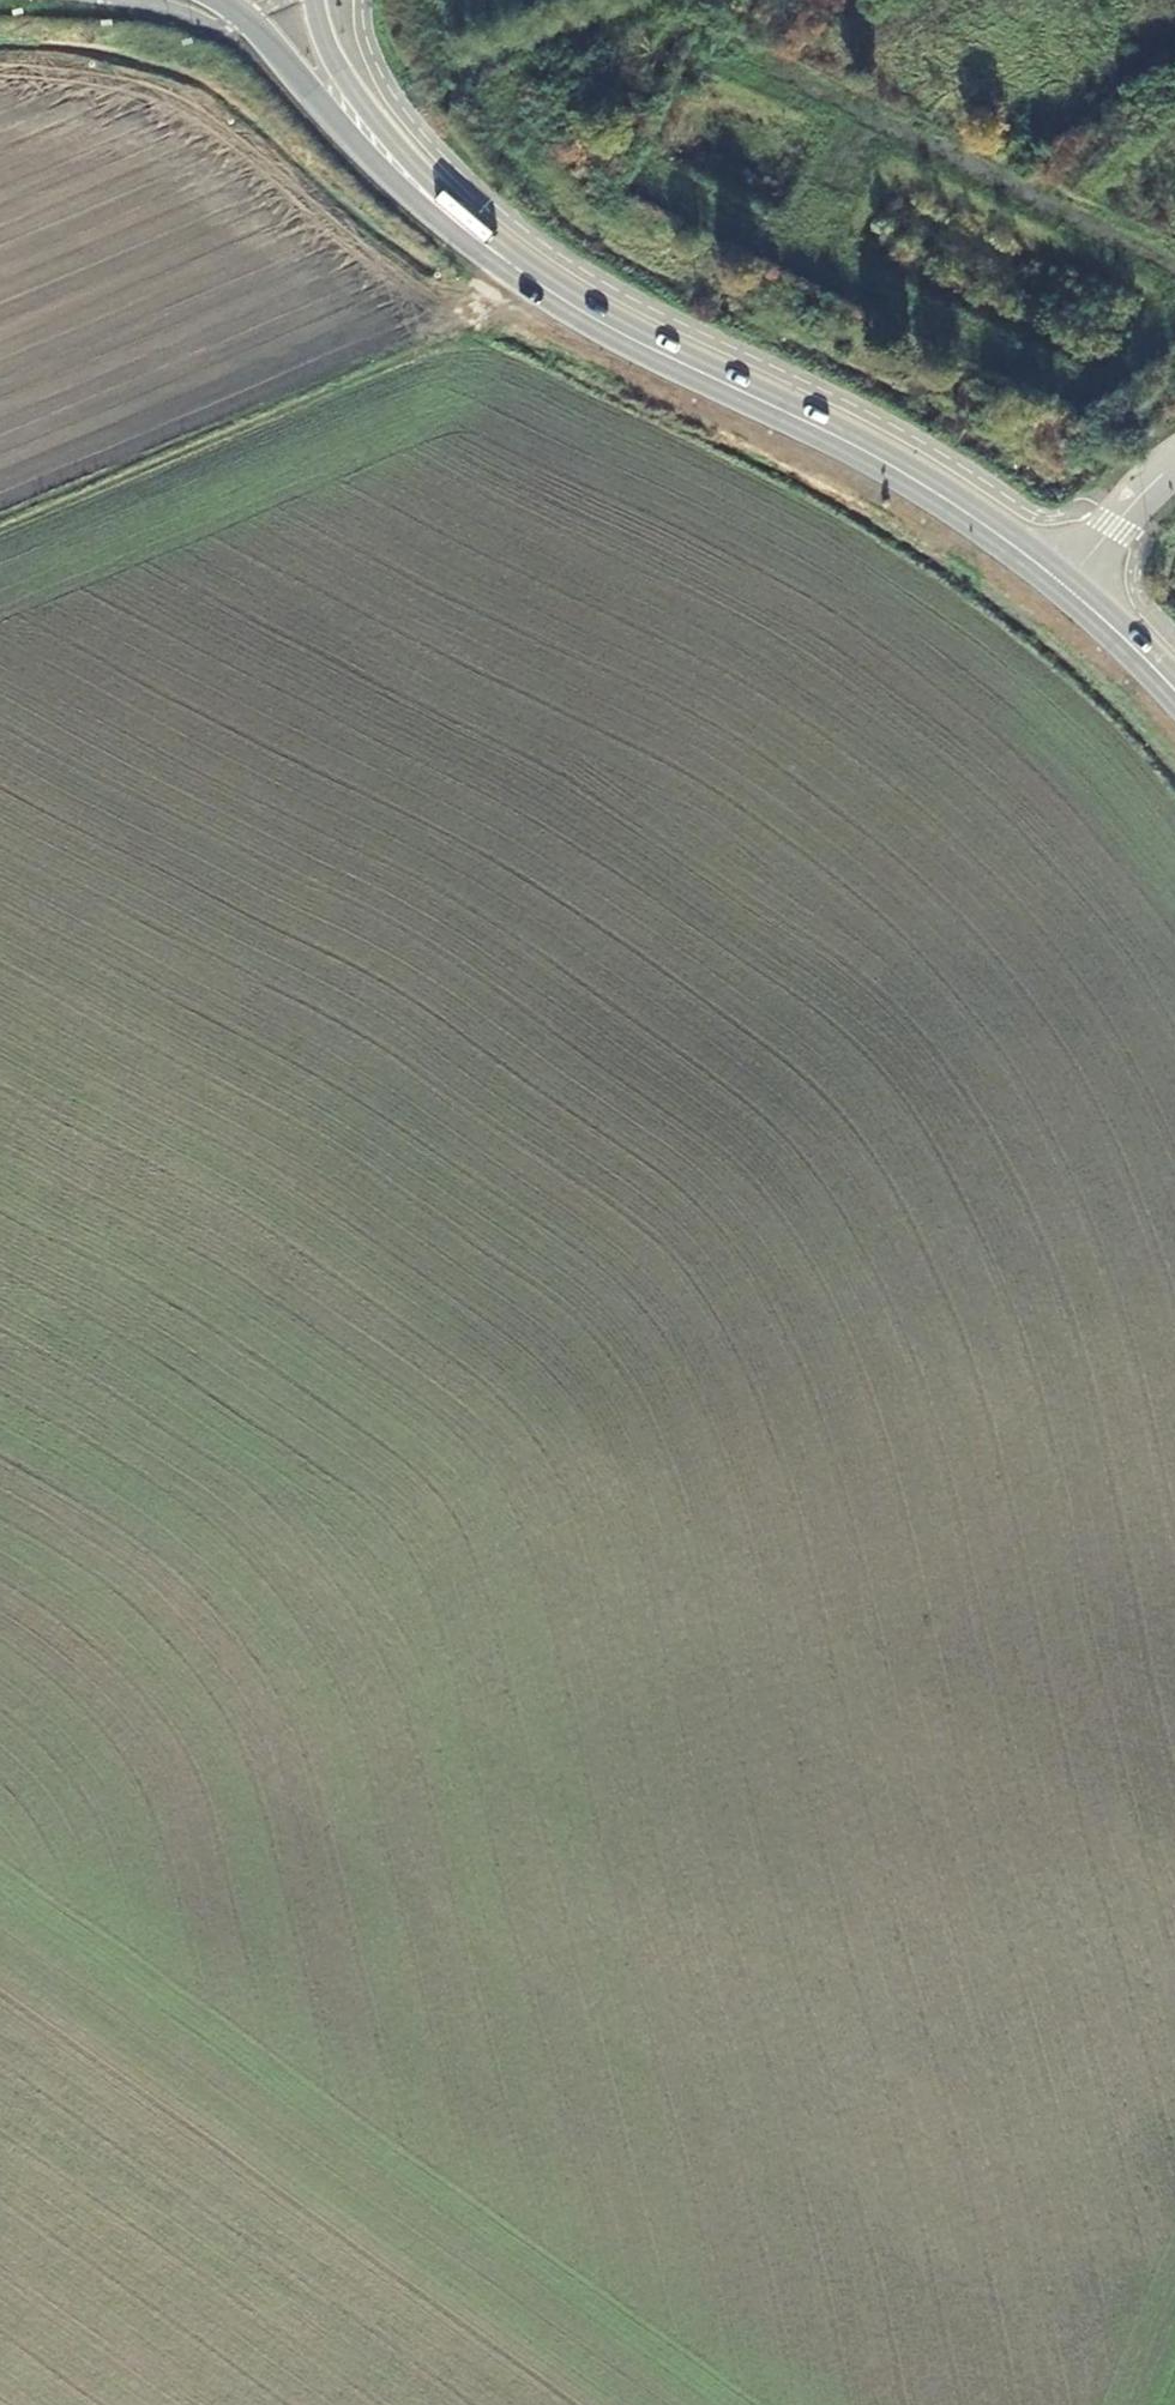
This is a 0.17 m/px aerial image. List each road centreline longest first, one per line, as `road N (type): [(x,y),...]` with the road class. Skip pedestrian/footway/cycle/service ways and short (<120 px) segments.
road 1 (secondary): [(1174,696),(1120,635),(974,521),(556,301),(445,222),(382,156)]
road 2 (secondary): [(214,0),(246,20),(382,156)]
road 3 (secondary): [(382,156),(335,0)]

